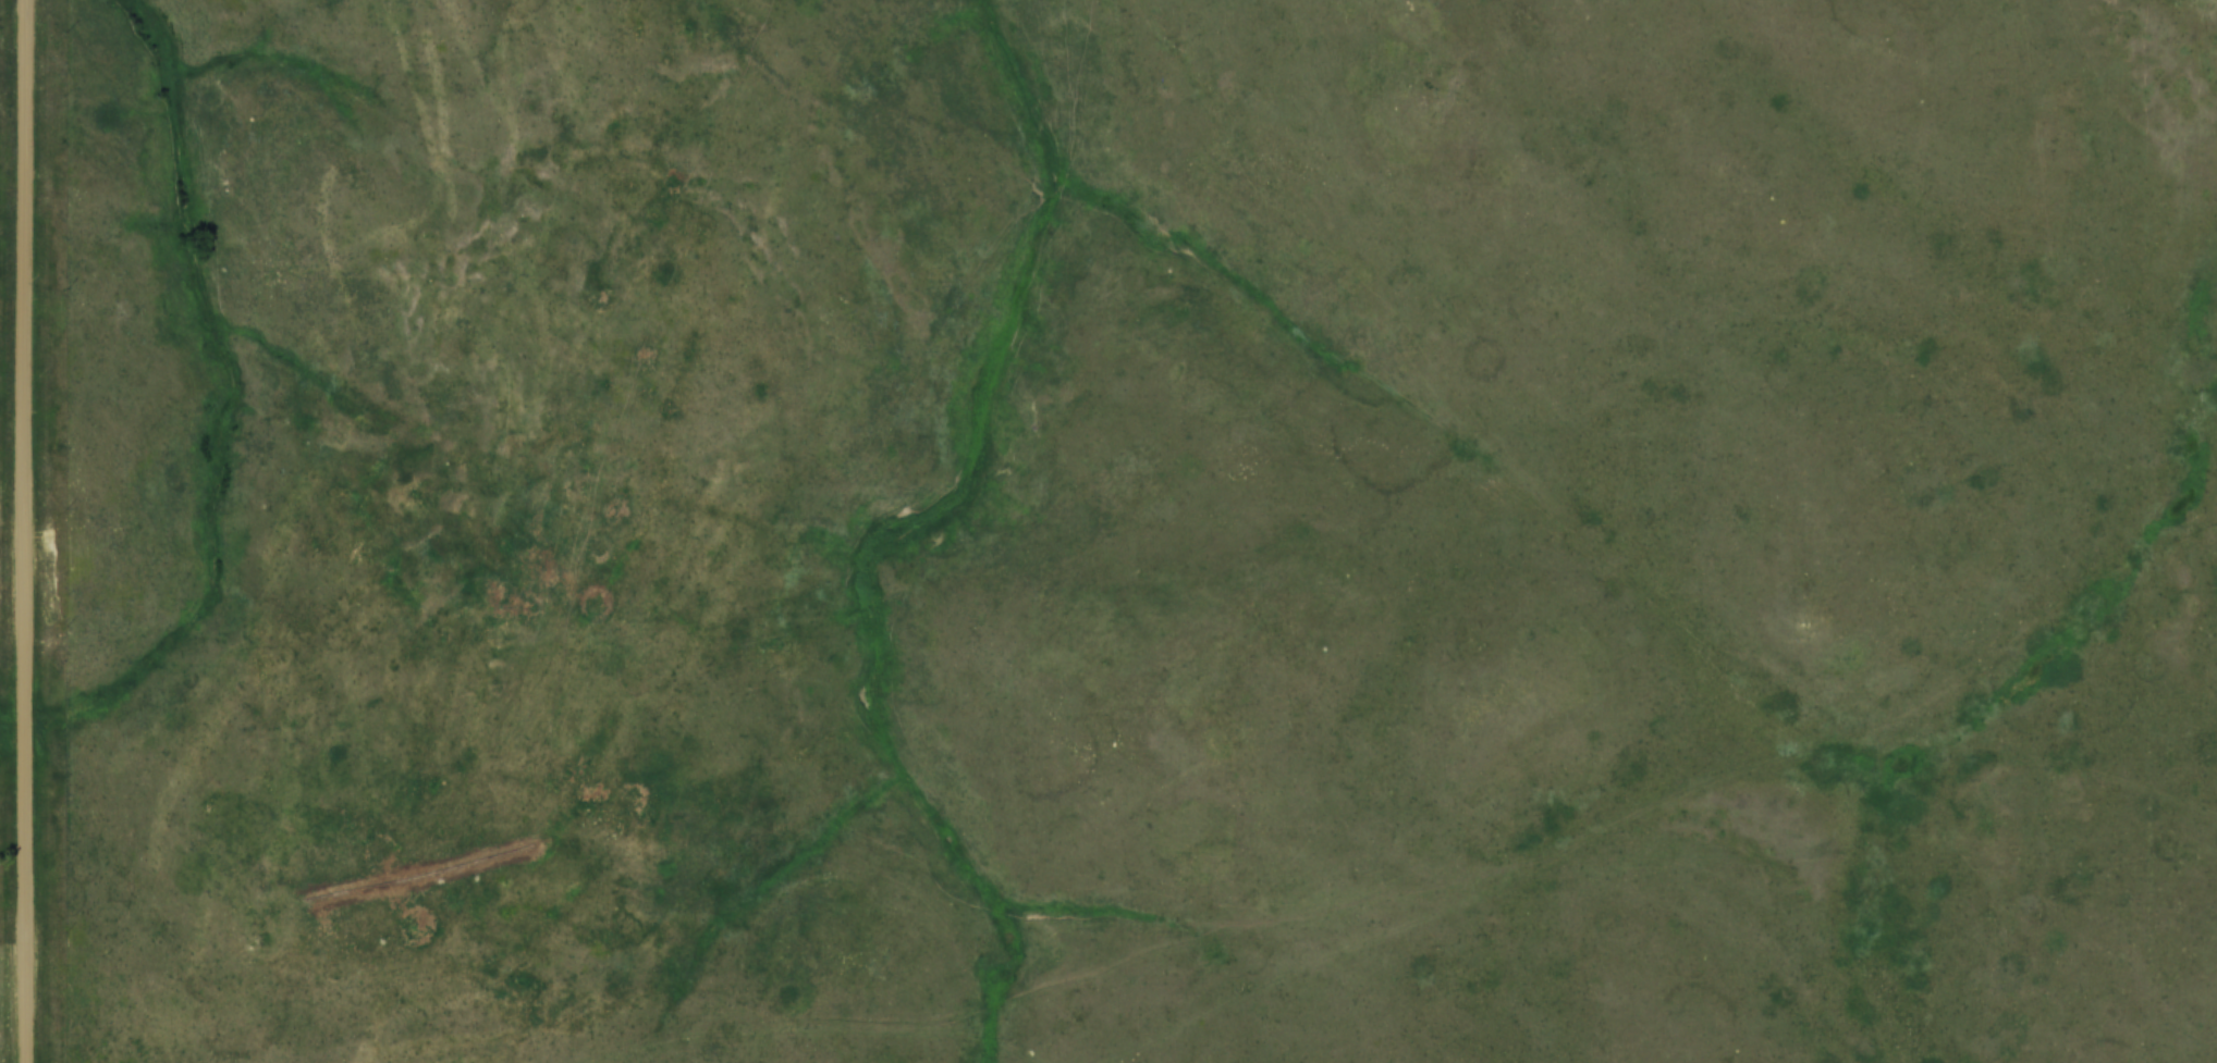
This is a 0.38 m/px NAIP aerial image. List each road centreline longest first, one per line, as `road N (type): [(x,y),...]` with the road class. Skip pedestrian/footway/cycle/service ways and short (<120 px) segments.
road 1 (residential): [(31,1062),(31,0)]

